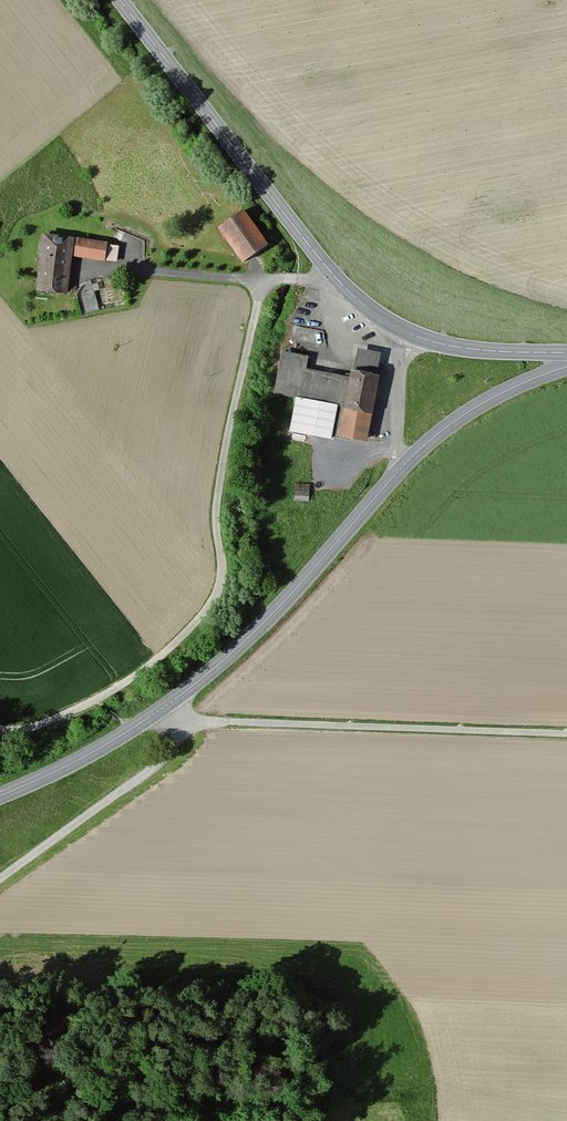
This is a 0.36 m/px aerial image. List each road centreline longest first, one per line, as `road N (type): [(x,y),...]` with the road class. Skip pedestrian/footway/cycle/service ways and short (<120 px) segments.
road 1 (secondary): [(0,796),(165,706),(246,641),(439,433),(491,399),(566,367)]
road 2 (track): [(0,728),(34,727),(111,692),(175,643),(219,587),(220,479),(263,280)]
road 3 (track): [(566,733),(216,720),(190,730),(165,706)]
road 4 (secondary): [(120,0),(338,281)]
road 5 (secondary): [(338,281),(386,322),(425,340),(566,353)]
road 6 (track): [(190,730),(155,766),(0,877)]

